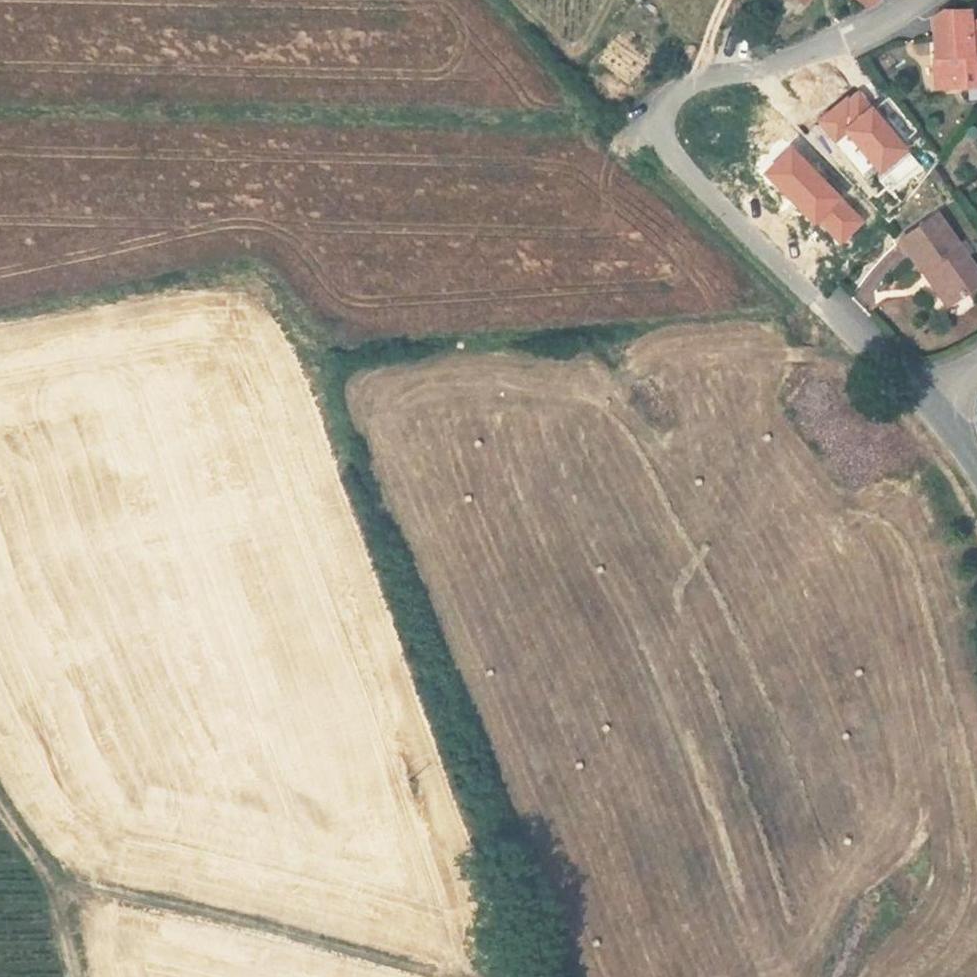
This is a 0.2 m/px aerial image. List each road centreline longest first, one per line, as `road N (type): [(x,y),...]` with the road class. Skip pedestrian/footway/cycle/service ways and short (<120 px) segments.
road 1 (residential): [(919,0),(798,58),(714,76),(680,95),(664,122),(670,151),(740,225),(937,411)]
road 2 (track): [(0,806),(48,872),(435,976)]

